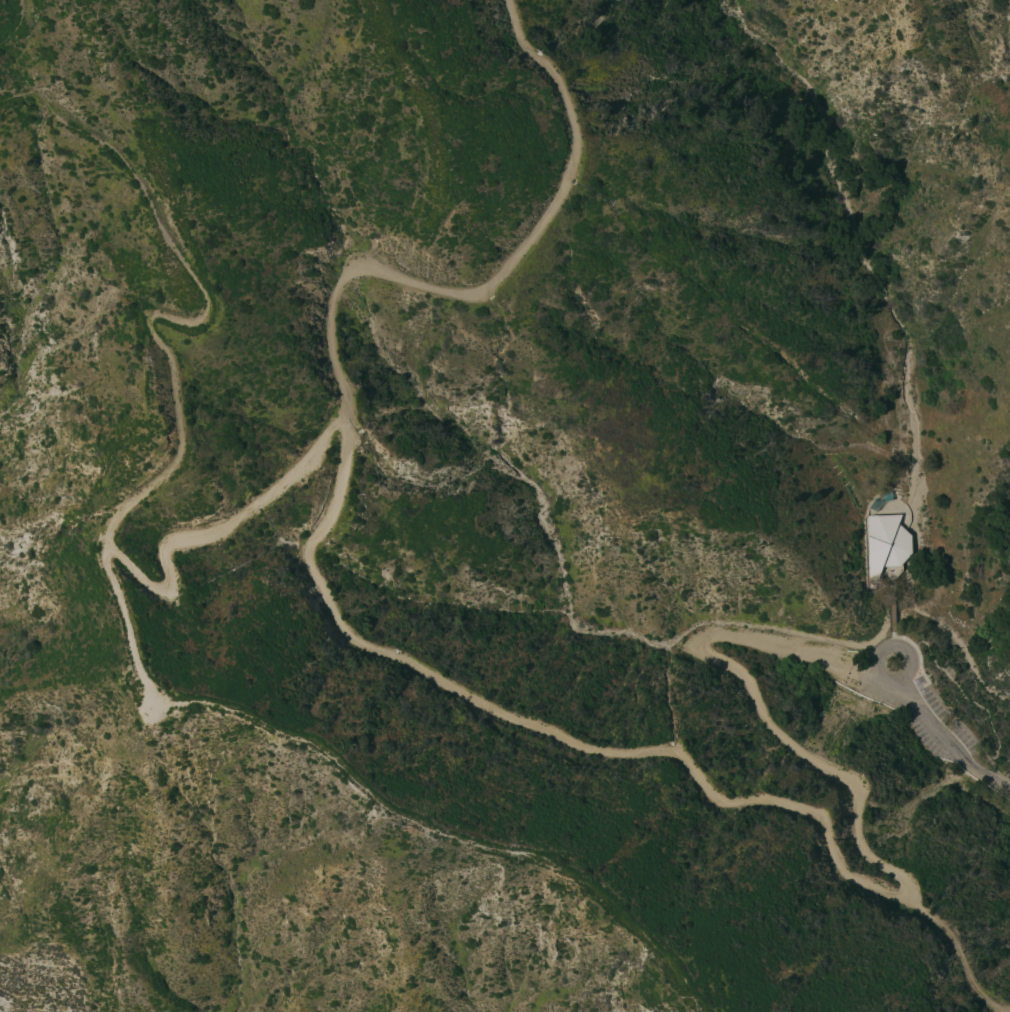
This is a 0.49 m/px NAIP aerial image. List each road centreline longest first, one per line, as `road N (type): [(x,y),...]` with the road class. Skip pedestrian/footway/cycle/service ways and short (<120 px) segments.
road 1 (track): [(907,694),(781,646),(711,636),(695,651),(749,671),(772,729),(863,791),(857,833),(865,856),(906,877),(913,891),(888,903),(837,869),(819,808),(779,796),(726,805),(684,751),(598,750),(541,722),(502,716),(407,653),(350,637),(310,565),(341,500),(351,446),(345,389),(329,354),(334,291),(361,270),(446,296),(502,277),(558,202),(574,166),(576,126),(565,93),(508,0)]
road 2 (track): [(913,891),(957,929),(971,982),(1009,1010)]

